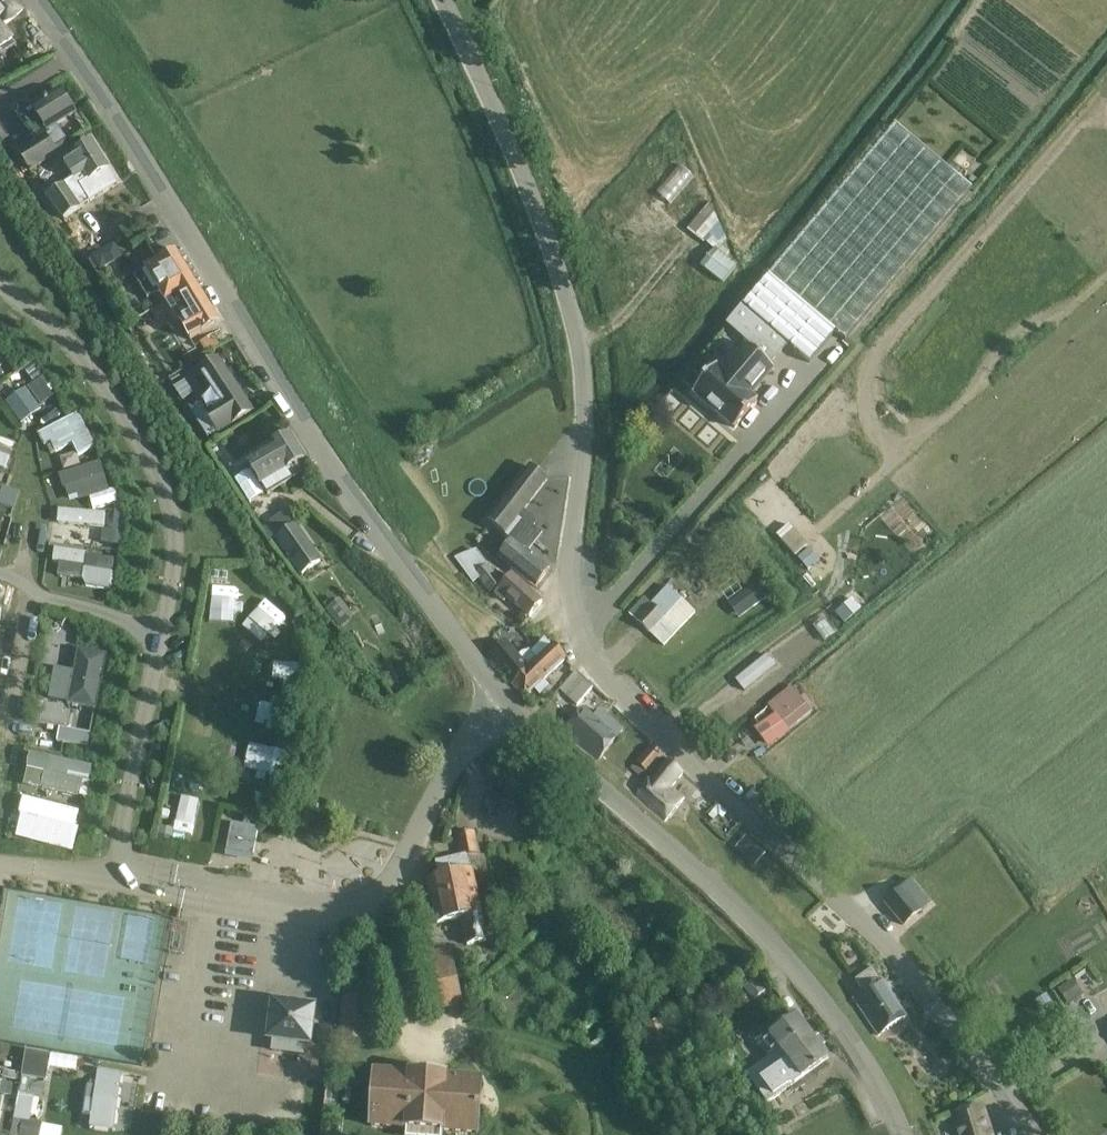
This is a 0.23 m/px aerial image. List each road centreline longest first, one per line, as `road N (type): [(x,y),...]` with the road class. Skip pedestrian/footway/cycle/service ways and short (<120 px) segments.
road 1 (residential): [(1026,1134),(909,979),(637,711),(586,632),(577,568),(577,350),(565,296),(520,172),(438,0)]
road 2 (tertiary): [(500,694),(303,432),(98,93),(31,0)]
road 3 (tertiary): [(901,1134),(818,997),(720,889),(545,742),(500,694)]
road 4 (residential): [(500,694),(452,758),(390,892),(365,914),(173,891)]

